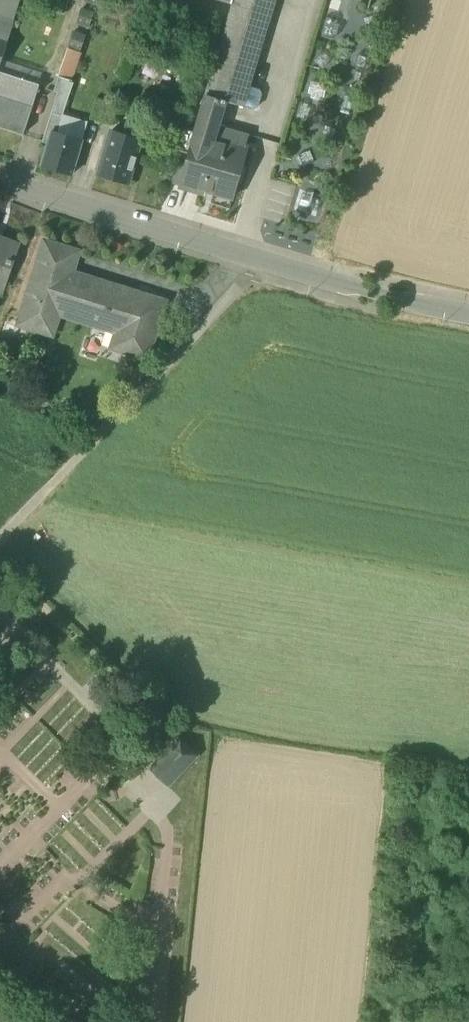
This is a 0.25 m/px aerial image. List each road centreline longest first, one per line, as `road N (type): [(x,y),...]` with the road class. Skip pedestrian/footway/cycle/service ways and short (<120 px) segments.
road 1 (residential): [(468,313),(258,260),(0,176)]

